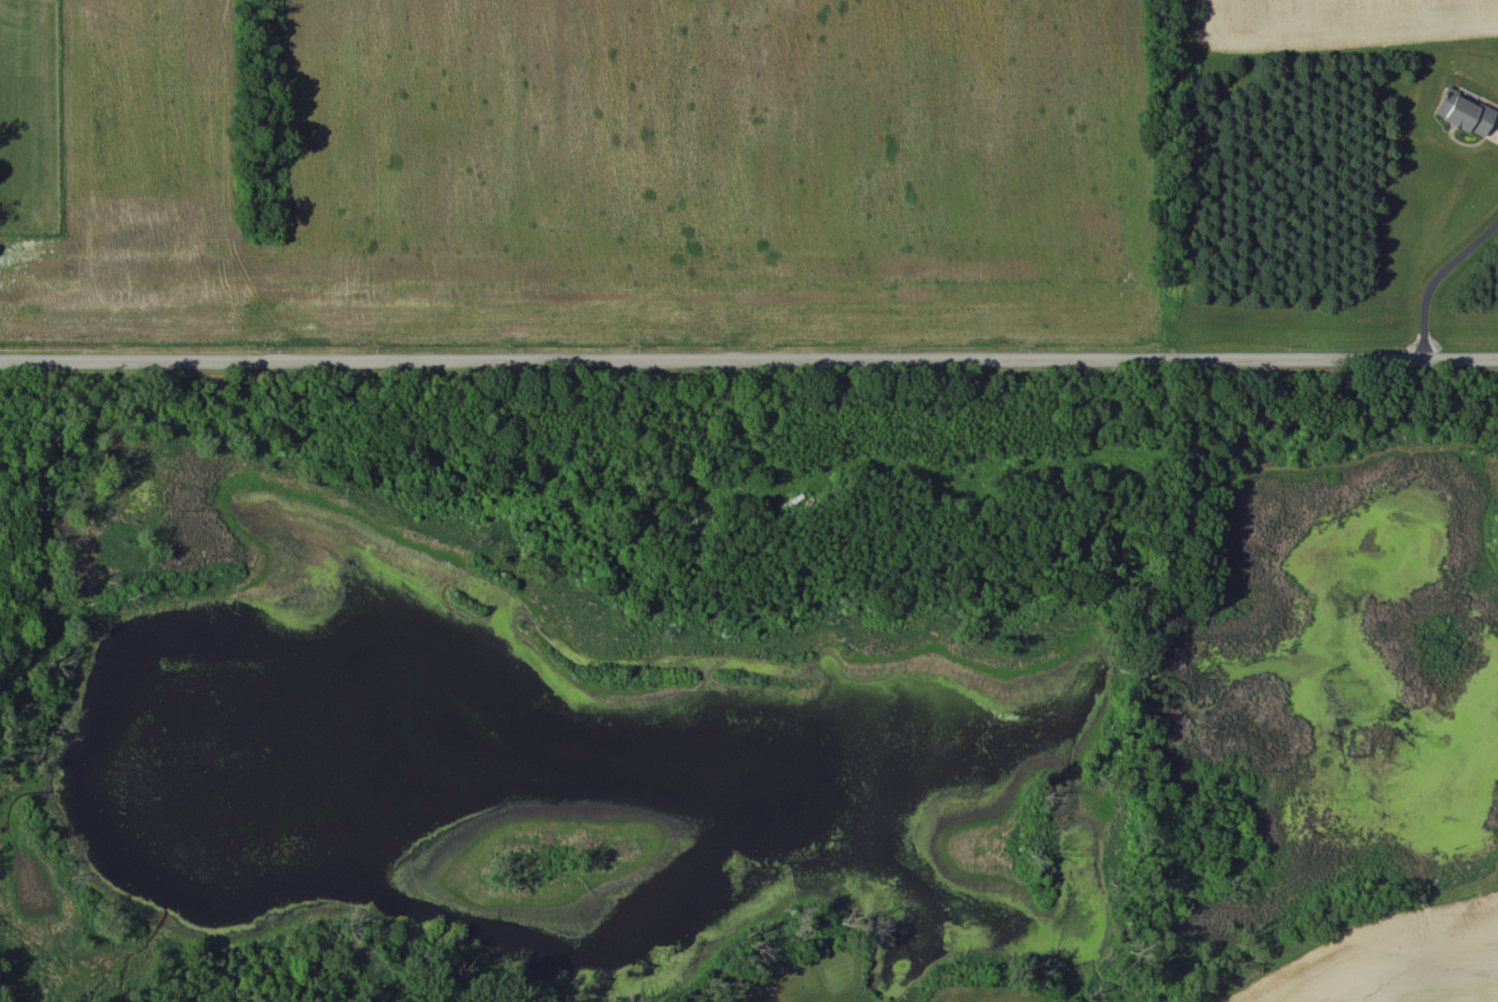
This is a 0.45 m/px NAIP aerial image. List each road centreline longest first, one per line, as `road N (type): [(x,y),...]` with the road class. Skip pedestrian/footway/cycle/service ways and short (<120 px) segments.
road 1 (residential): [(0,363),(1497,359)]

